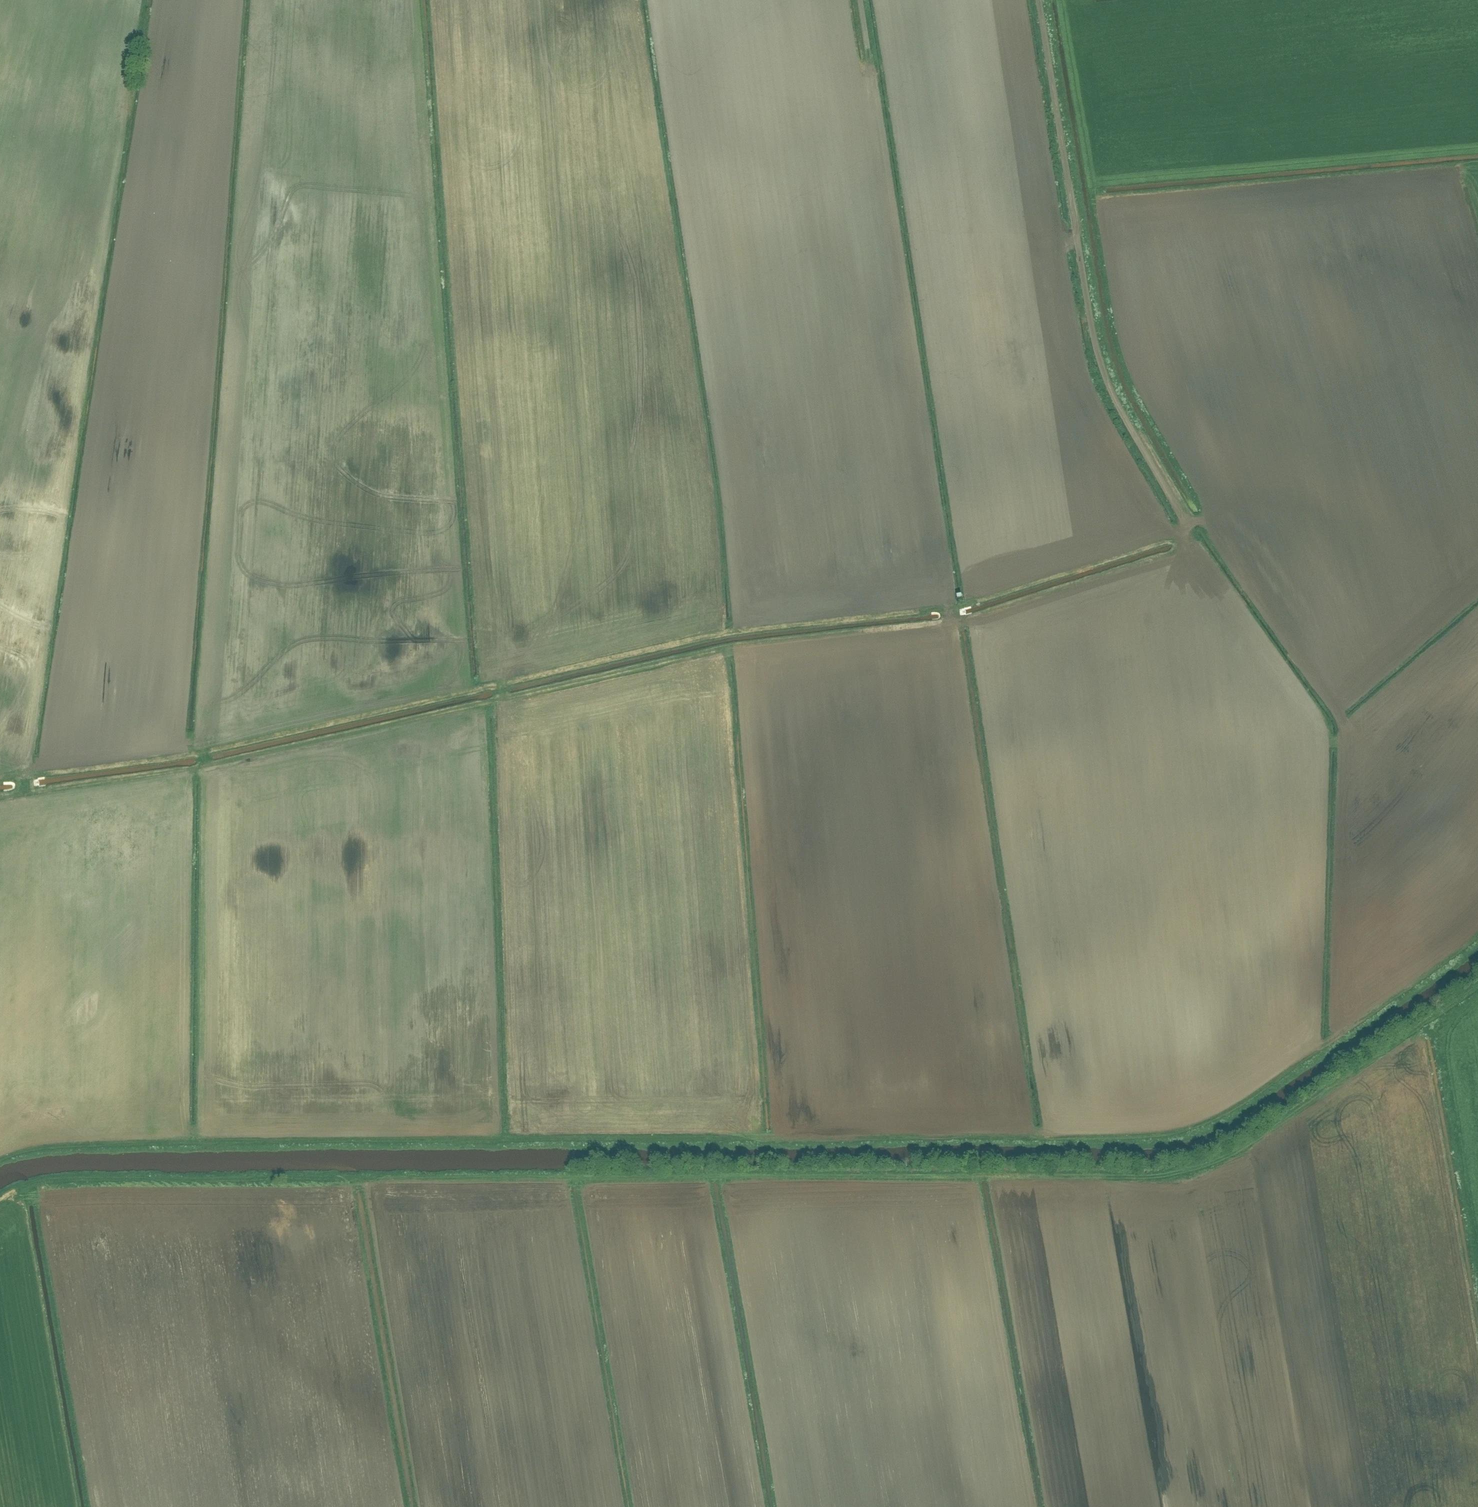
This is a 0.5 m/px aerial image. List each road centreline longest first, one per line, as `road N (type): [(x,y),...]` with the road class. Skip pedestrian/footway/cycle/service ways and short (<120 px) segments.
road 1 (track): [(1477,944),(1211,1128),(1181,1137),(181,1141),(33,1144),(0,1160)]
road 2 (unclassified): [(1181,515),(1115,403),(1093,342),(1038,0)]

